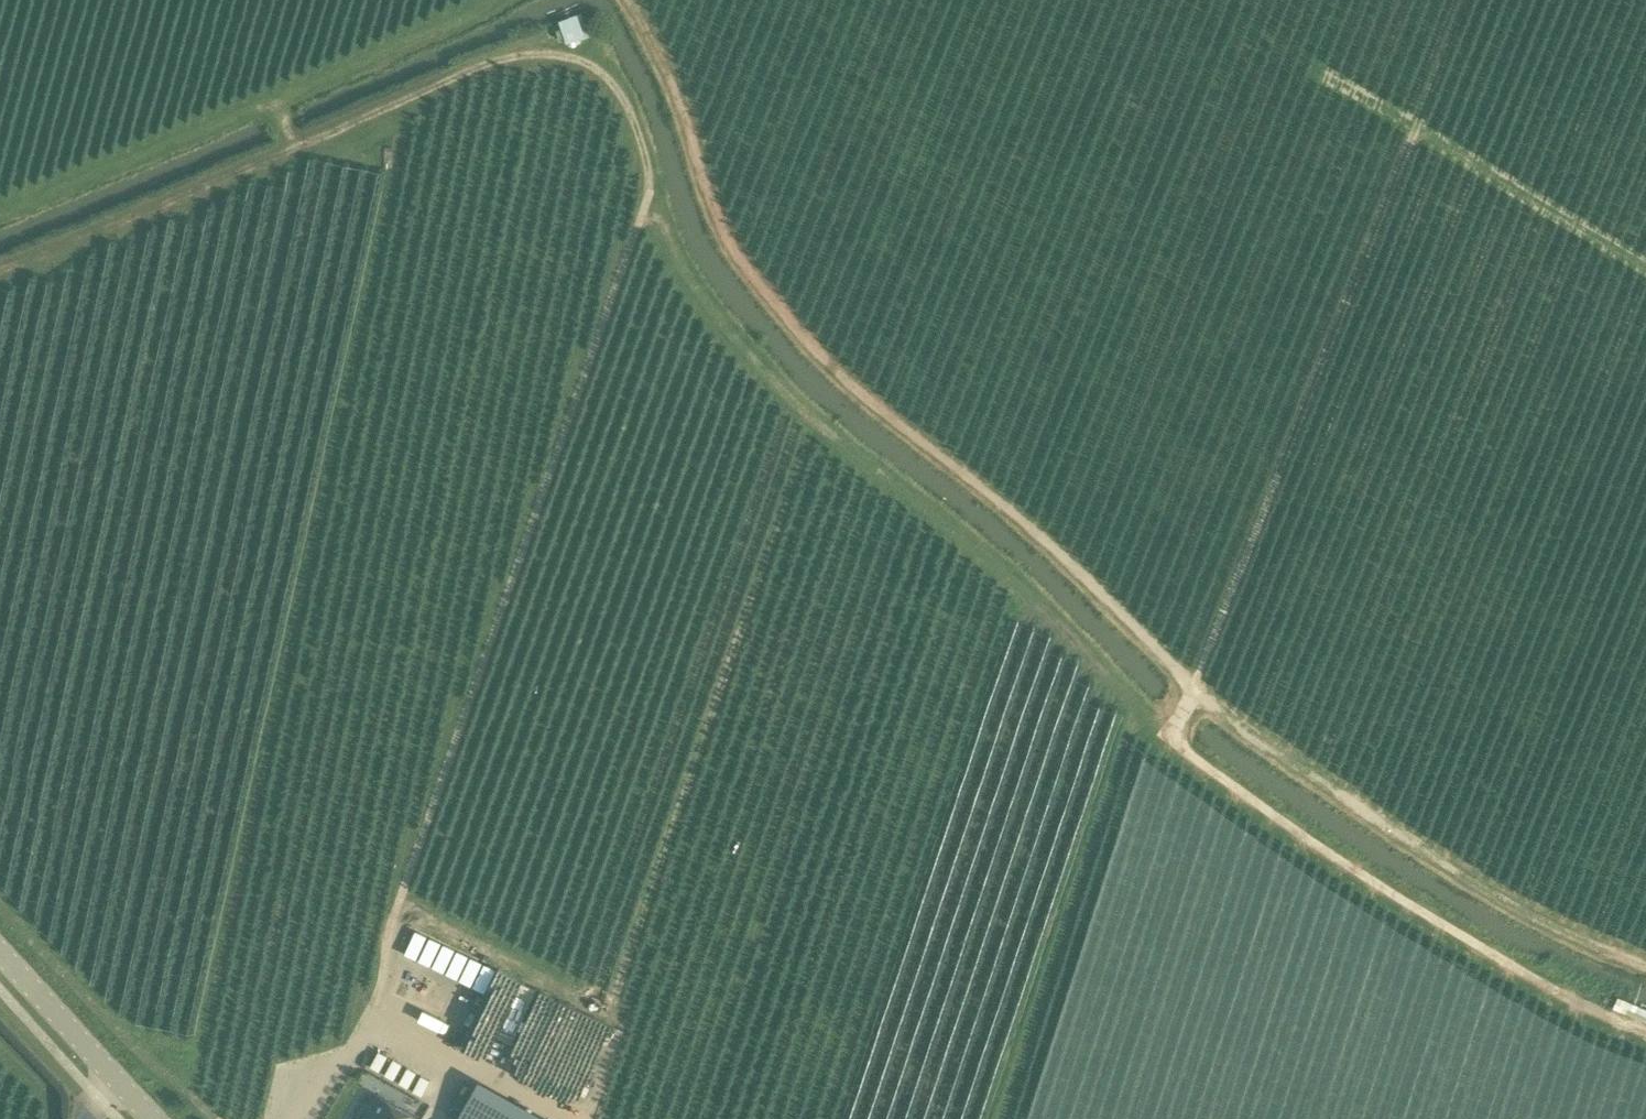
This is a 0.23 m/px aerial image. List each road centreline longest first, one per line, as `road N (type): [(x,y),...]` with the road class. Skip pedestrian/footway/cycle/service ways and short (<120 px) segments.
road 1 (track): [(1645,1030),(1491,953),(1336,857),(1166,734),(1195,689),(1467,0)]
road 2 (track): [(1195,689),(1035,533),(829,365),(738,259),(672,77),(626,0)]
road 3 (tertiary): [(155,1118),(0,950)]

